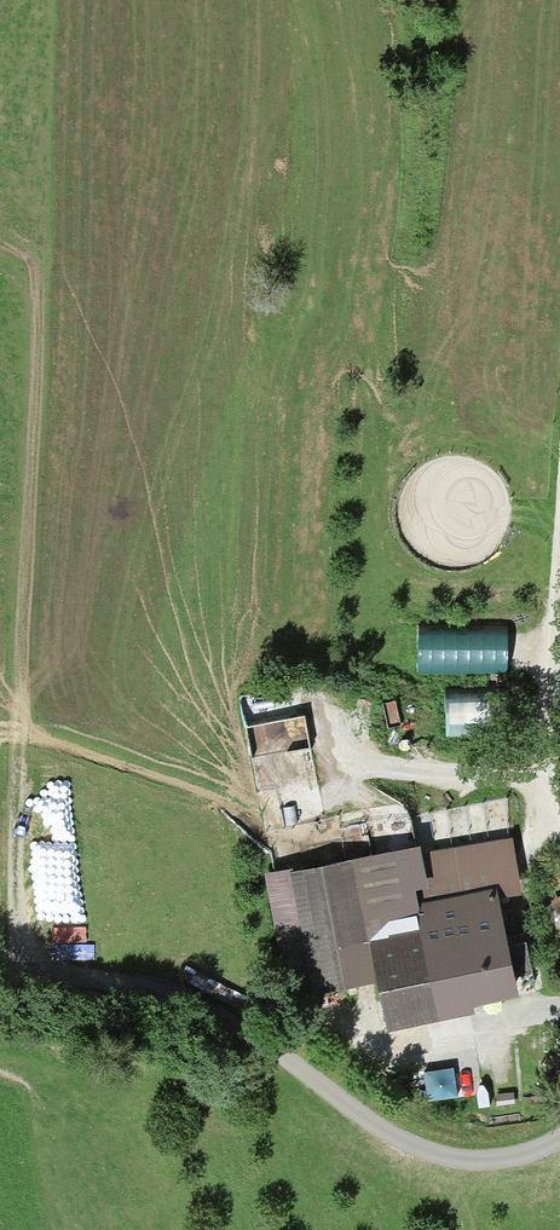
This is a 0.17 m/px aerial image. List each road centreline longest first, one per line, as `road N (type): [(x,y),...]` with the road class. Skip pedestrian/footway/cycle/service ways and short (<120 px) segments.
road 1 (track): [(0,266),(25,317),(8,899),(15,971)]
road 2 (track): [(0,969),(134,988),(214,1020),(384,1136),(437,1157),(490,1162),(559,1137)]
road 3 (track): [(559,518),(539,763),(541,800),(559,831)]

